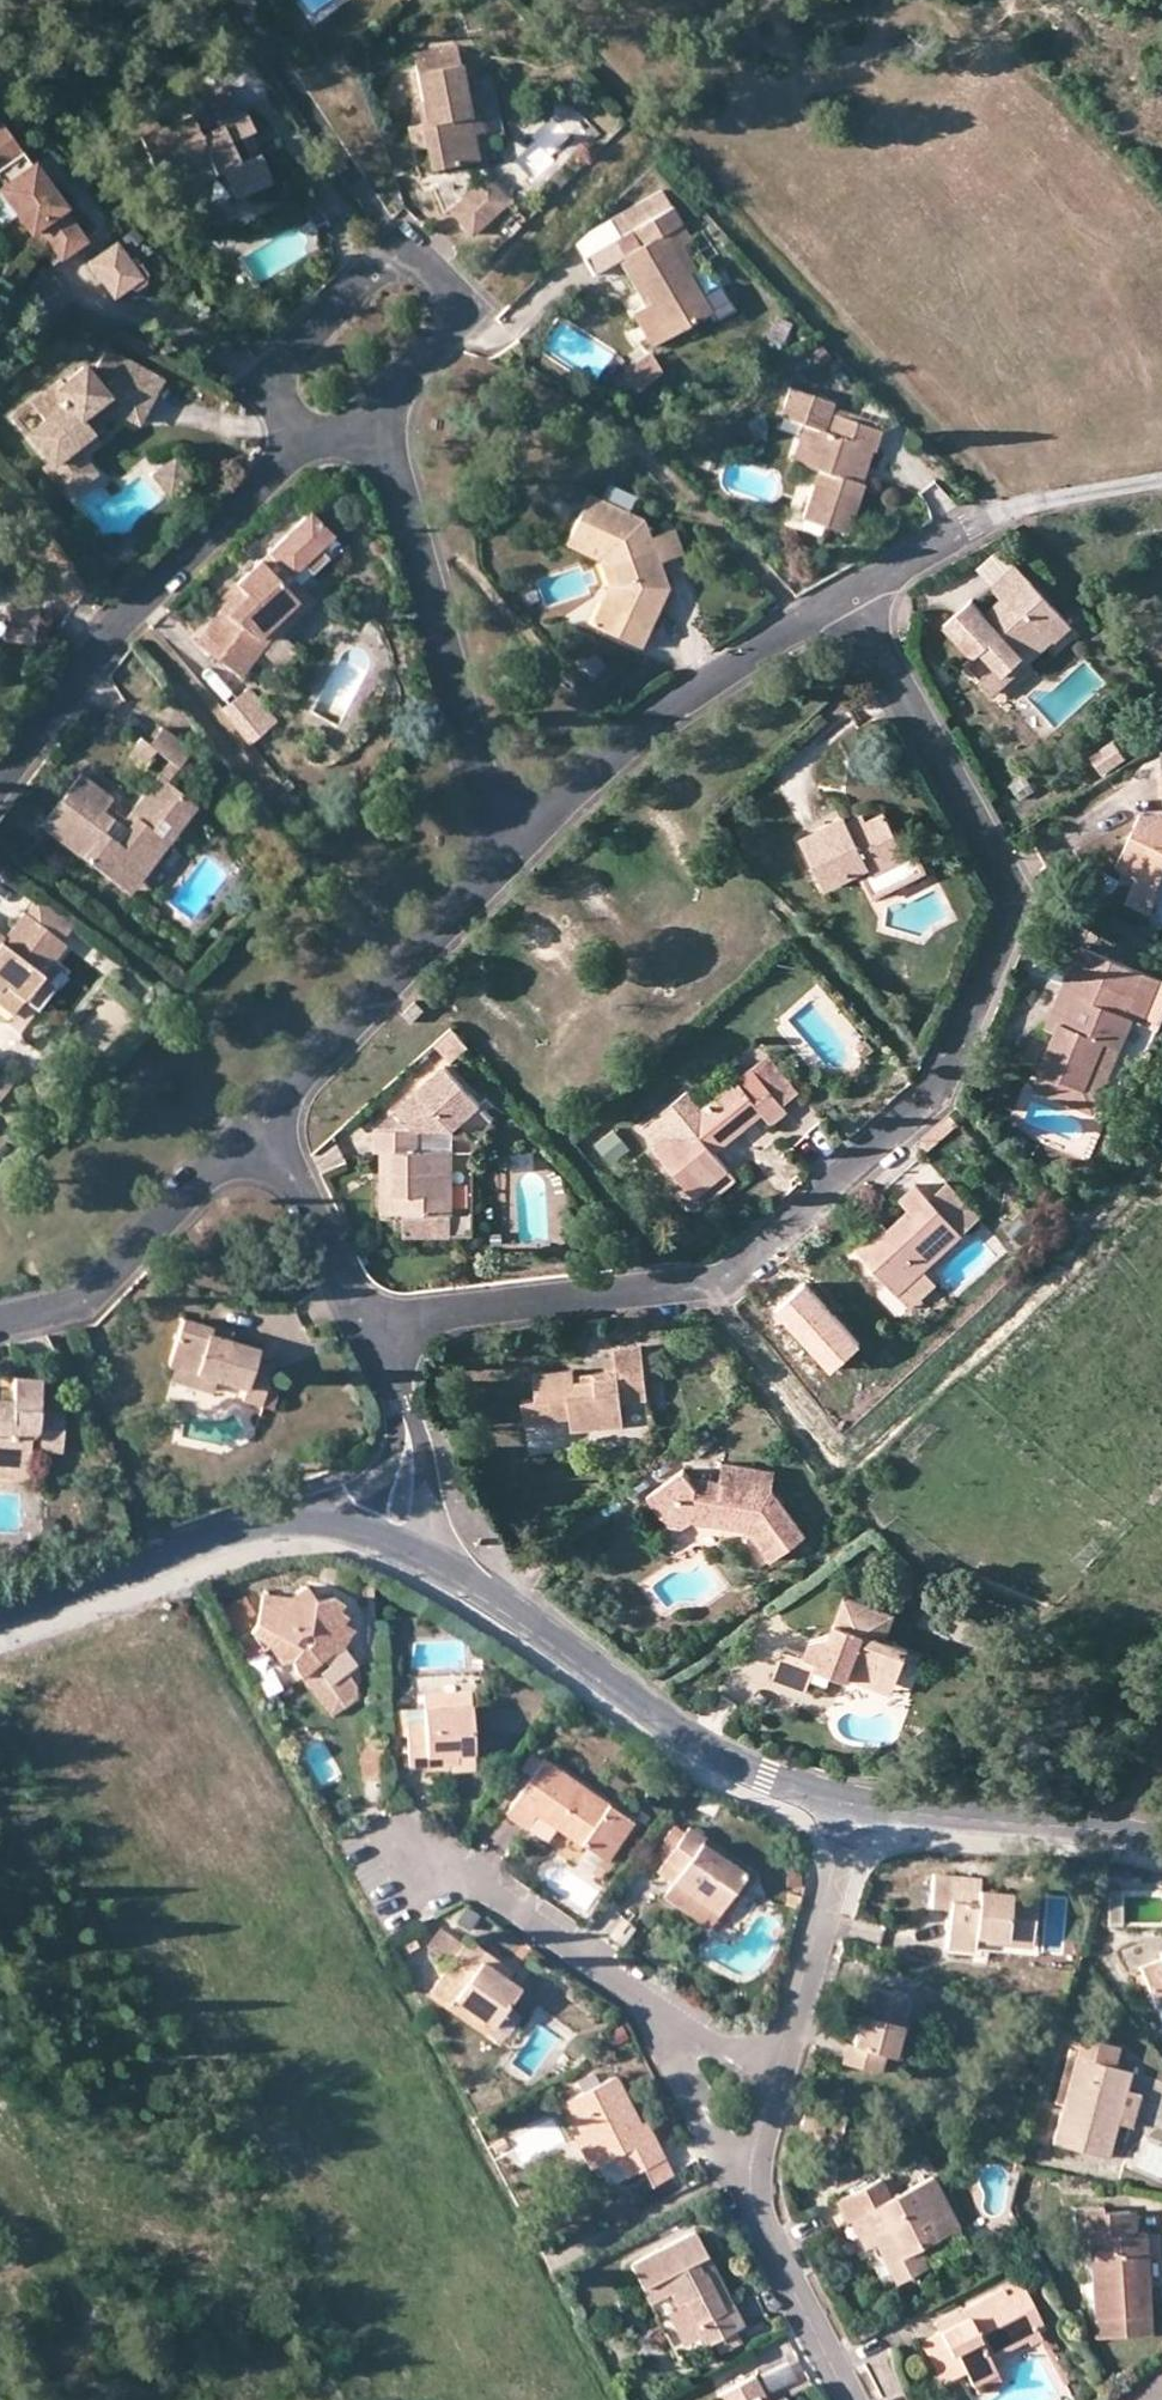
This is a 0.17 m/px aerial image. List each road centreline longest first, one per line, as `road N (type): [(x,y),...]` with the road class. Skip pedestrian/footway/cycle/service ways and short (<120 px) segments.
road 1 (residential): [(851,593),(1012,897),(943,1079),(731,1275),(451,1309),(369,1334)]
road 2 (tertiary): [(845,1806),(731,1768),(417,1561)]
road 3 (residential): [(369,431),(385,398),(455,319),(444,280),(412,259),(385,264),(277,371),(279,414),(304,442)]
road 4 (residential): [(304,442),(107,641),(0,782)]
road 5 (residential): [(508,852),(457,708),(398,493),(369,431)]
road 6 (residential): [(508,852),(715,674),(851,593)]
road 7 (tertiary): [(359,1537),(289,1528),(228,1536),(0,1613)]
road 8 (residential): [(260,1120),(508,852)]
road 9 (residential): [(0,1322),(83,1300),(260,1120)]
road 10 (tertiary): [(1161,1838),(845,1806)]
road 11 (residential): [(646,2000),(408,1842)]
road 12 (residential): [(785,2062),(845,1806)]
road 13 (residential): [(851,2399),(763,2238),(747,2180)]
road 14 (residential): [(369,1334),(260,1120)]
road 15 (residential): [(646,2000),(688,2089),(747,2180)]
road 16 (residential): [(851,593),(1008,508)]
road 17 (residential): [(417,1561),(431,1514),(422,1451),(397,1398)]
road 18 (residential): [(785,2062),(722,2044),(646,2000)]
road 19 (residential): [(397,1398),(399,1426),(359,1537)]
road 20 (residential): [(747,2180),(785,2062)]

